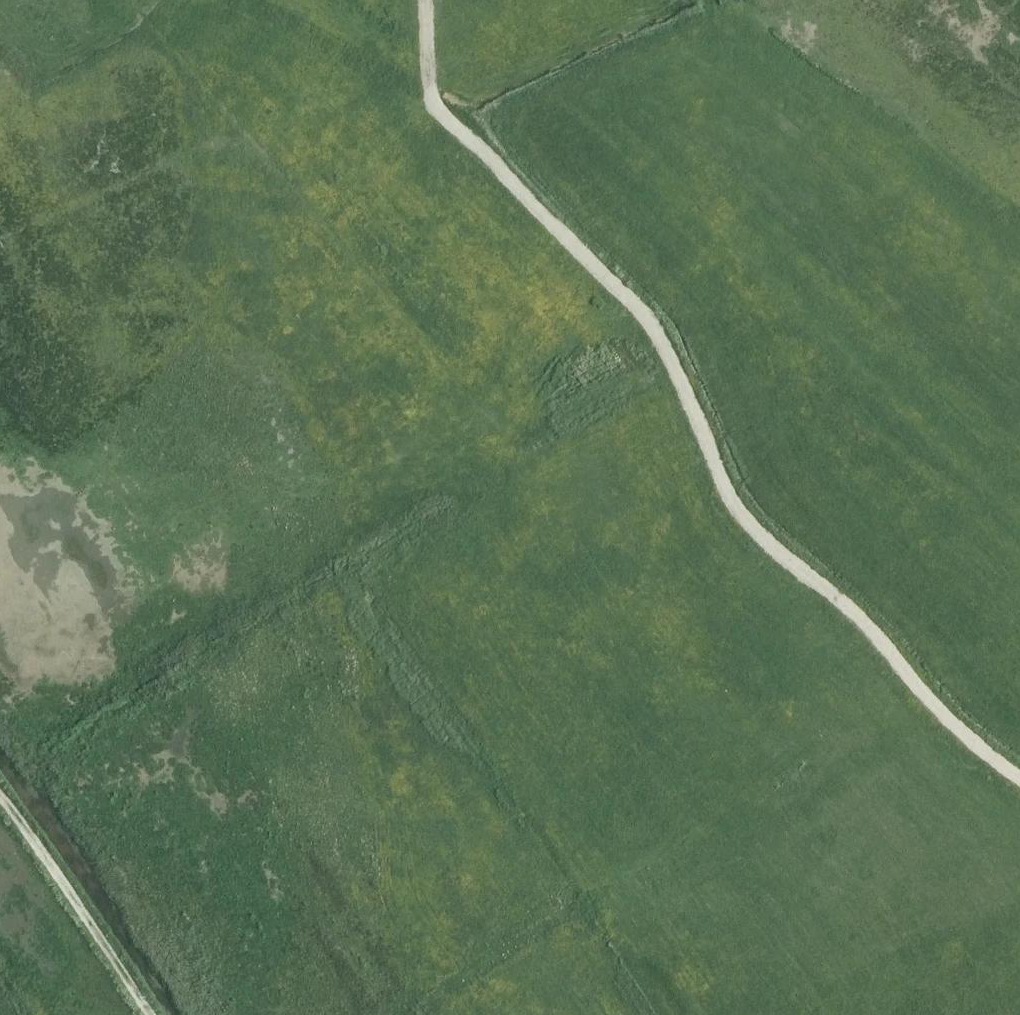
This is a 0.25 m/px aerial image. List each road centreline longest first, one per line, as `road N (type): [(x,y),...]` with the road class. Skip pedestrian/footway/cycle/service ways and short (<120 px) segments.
road 1 (track): [(151,1014),(0,796)]

